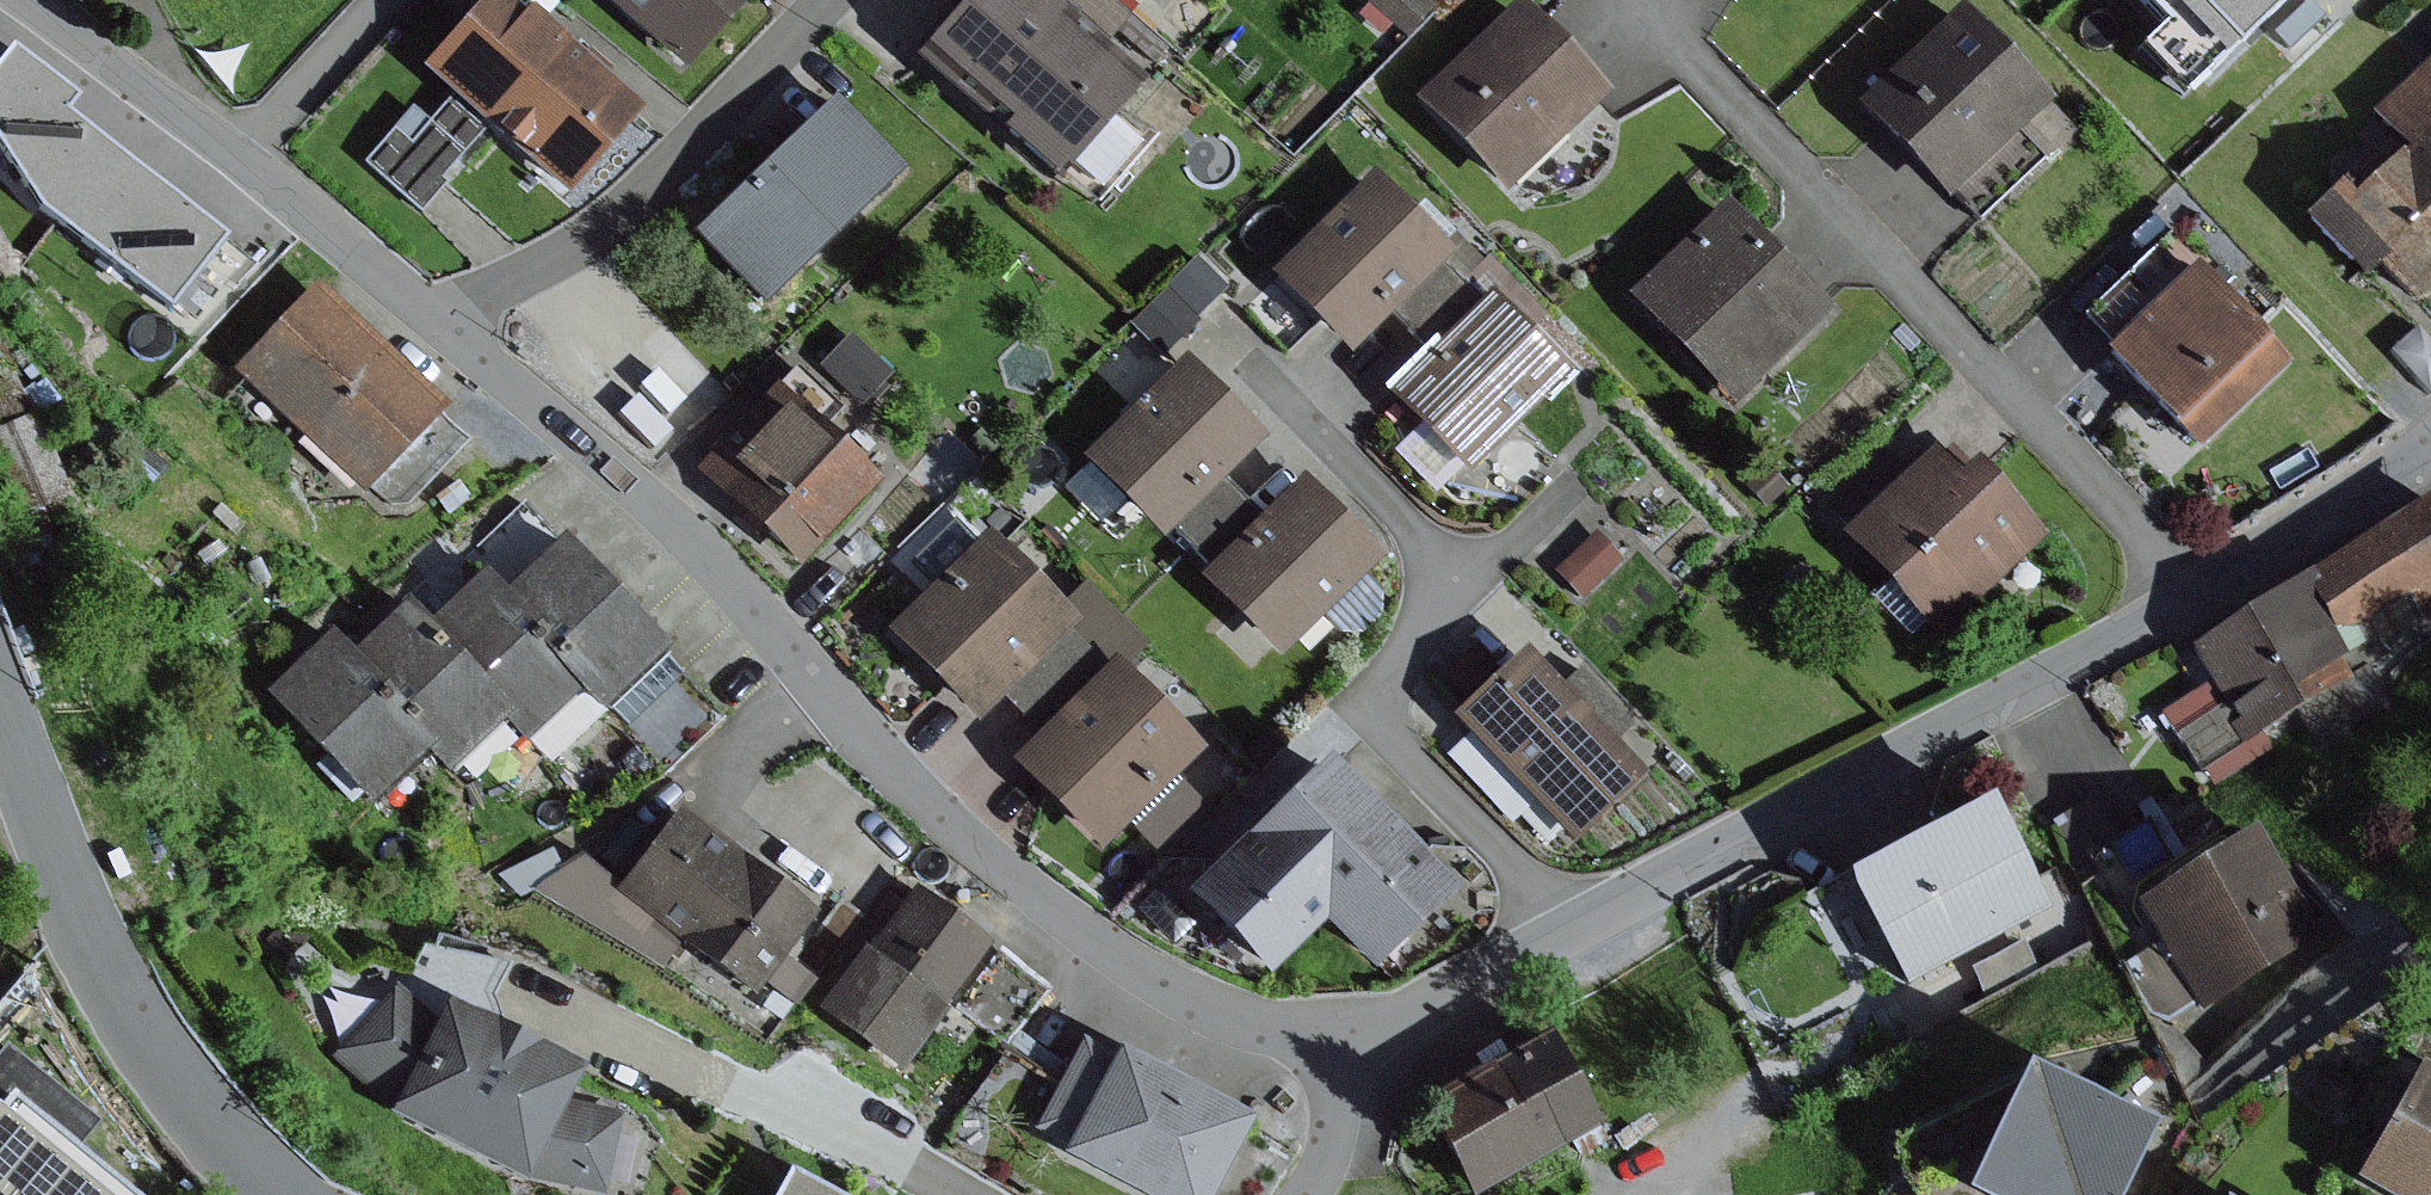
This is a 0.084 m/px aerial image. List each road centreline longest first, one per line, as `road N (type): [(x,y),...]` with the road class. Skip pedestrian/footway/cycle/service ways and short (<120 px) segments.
road 1 (residential): [(1368,1024),(1441,999),(2209,591),(2430,444)]
road 2 (residential): [(427,313),(663,513),(909,782),(1016,877),(1205,1002),(1264,1019),(1368,1024)]
road 3 (tertiary): [(0,672),(71,880),(132,1012),(215,1115),(304,1194)]
road 4 (residential): [(427,313),(596,245),(831,0)]
road 5 (residential): [(38,0),(427,313)]
road 6 (residential): [(1368,1024),(1351,1100),(1304,1194)]

